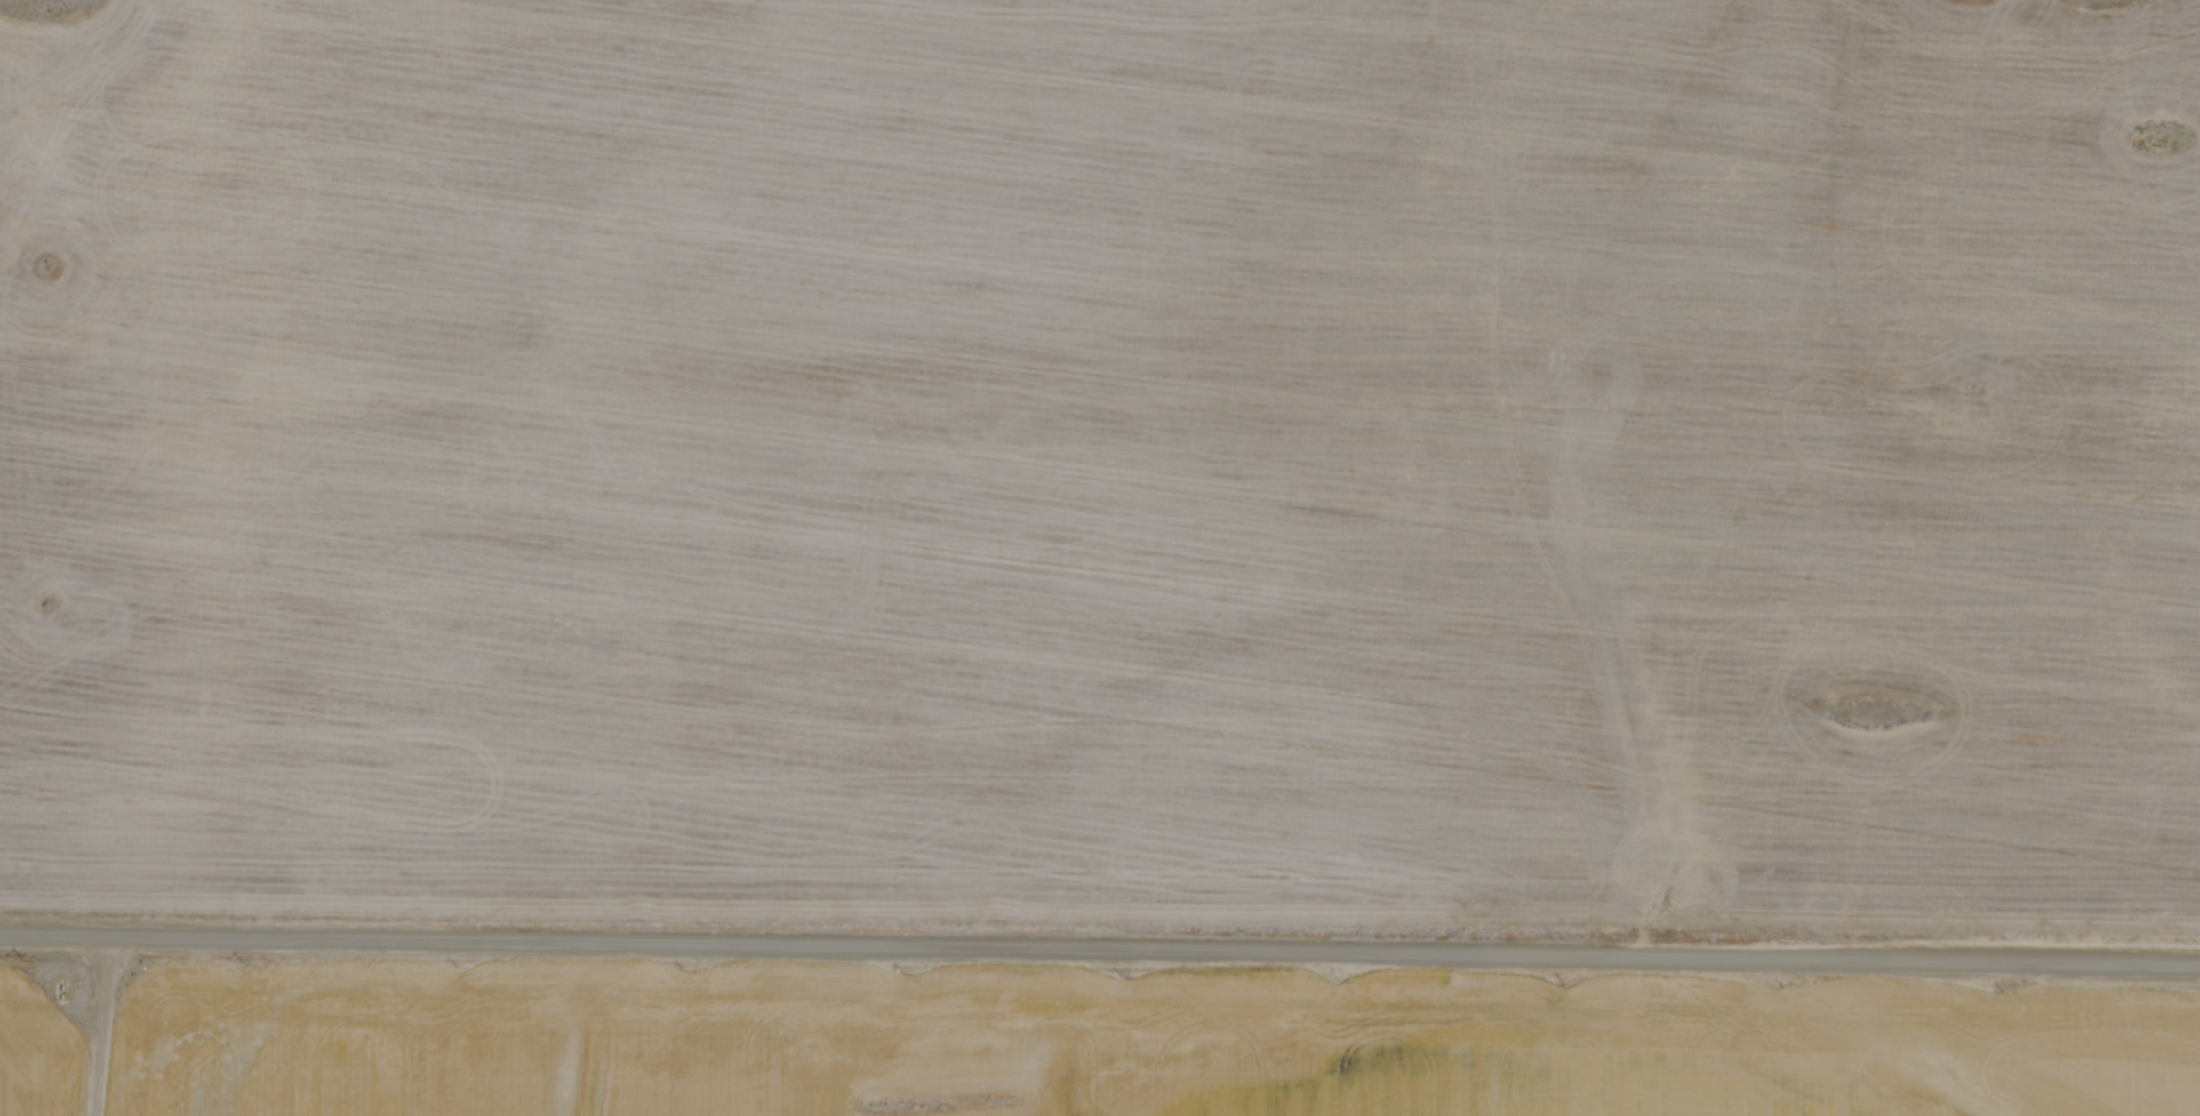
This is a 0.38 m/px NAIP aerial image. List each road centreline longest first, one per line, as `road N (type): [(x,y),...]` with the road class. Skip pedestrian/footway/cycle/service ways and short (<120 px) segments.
road 1 (residential): [(2199,961),(0,931)]

